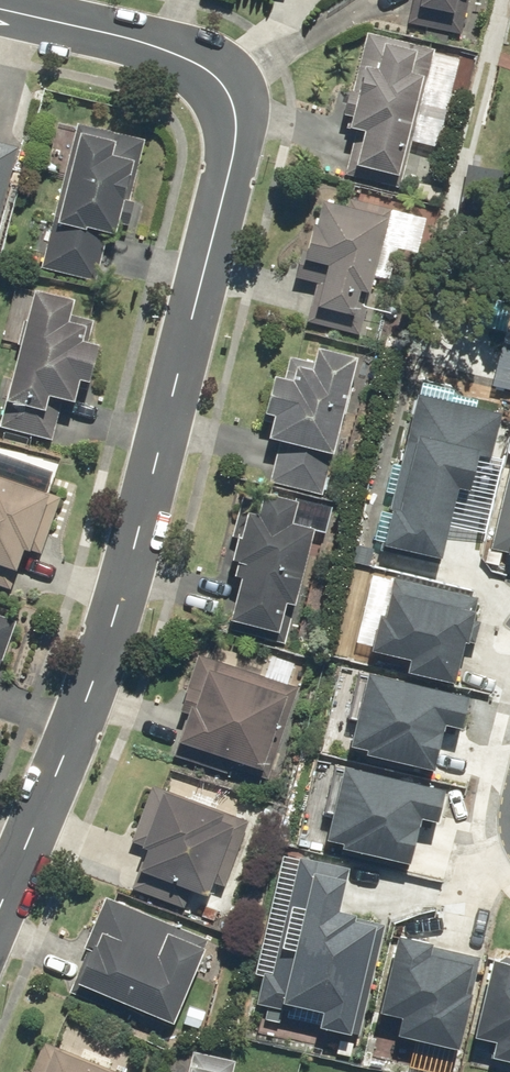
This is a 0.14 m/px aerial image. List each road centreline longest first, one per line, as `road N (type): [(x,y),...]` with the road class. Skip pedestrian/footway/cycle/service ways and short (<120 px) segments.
road 1 (residential): [(0,9),(213,71),(234,103),(237,146),(115,604),(0,905)]

